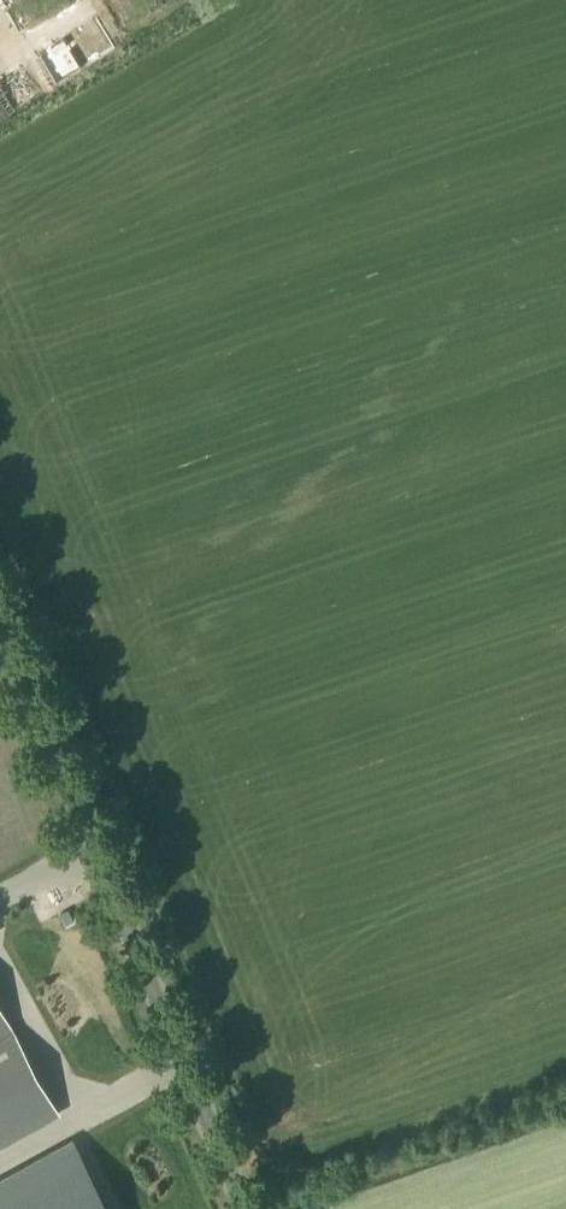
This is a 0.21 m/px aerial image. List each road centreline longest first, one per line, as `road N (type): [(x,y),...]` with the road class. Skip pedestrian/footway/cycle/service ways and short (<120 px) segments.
road 1 (unclassified): [(243,1208),(0,620)]

